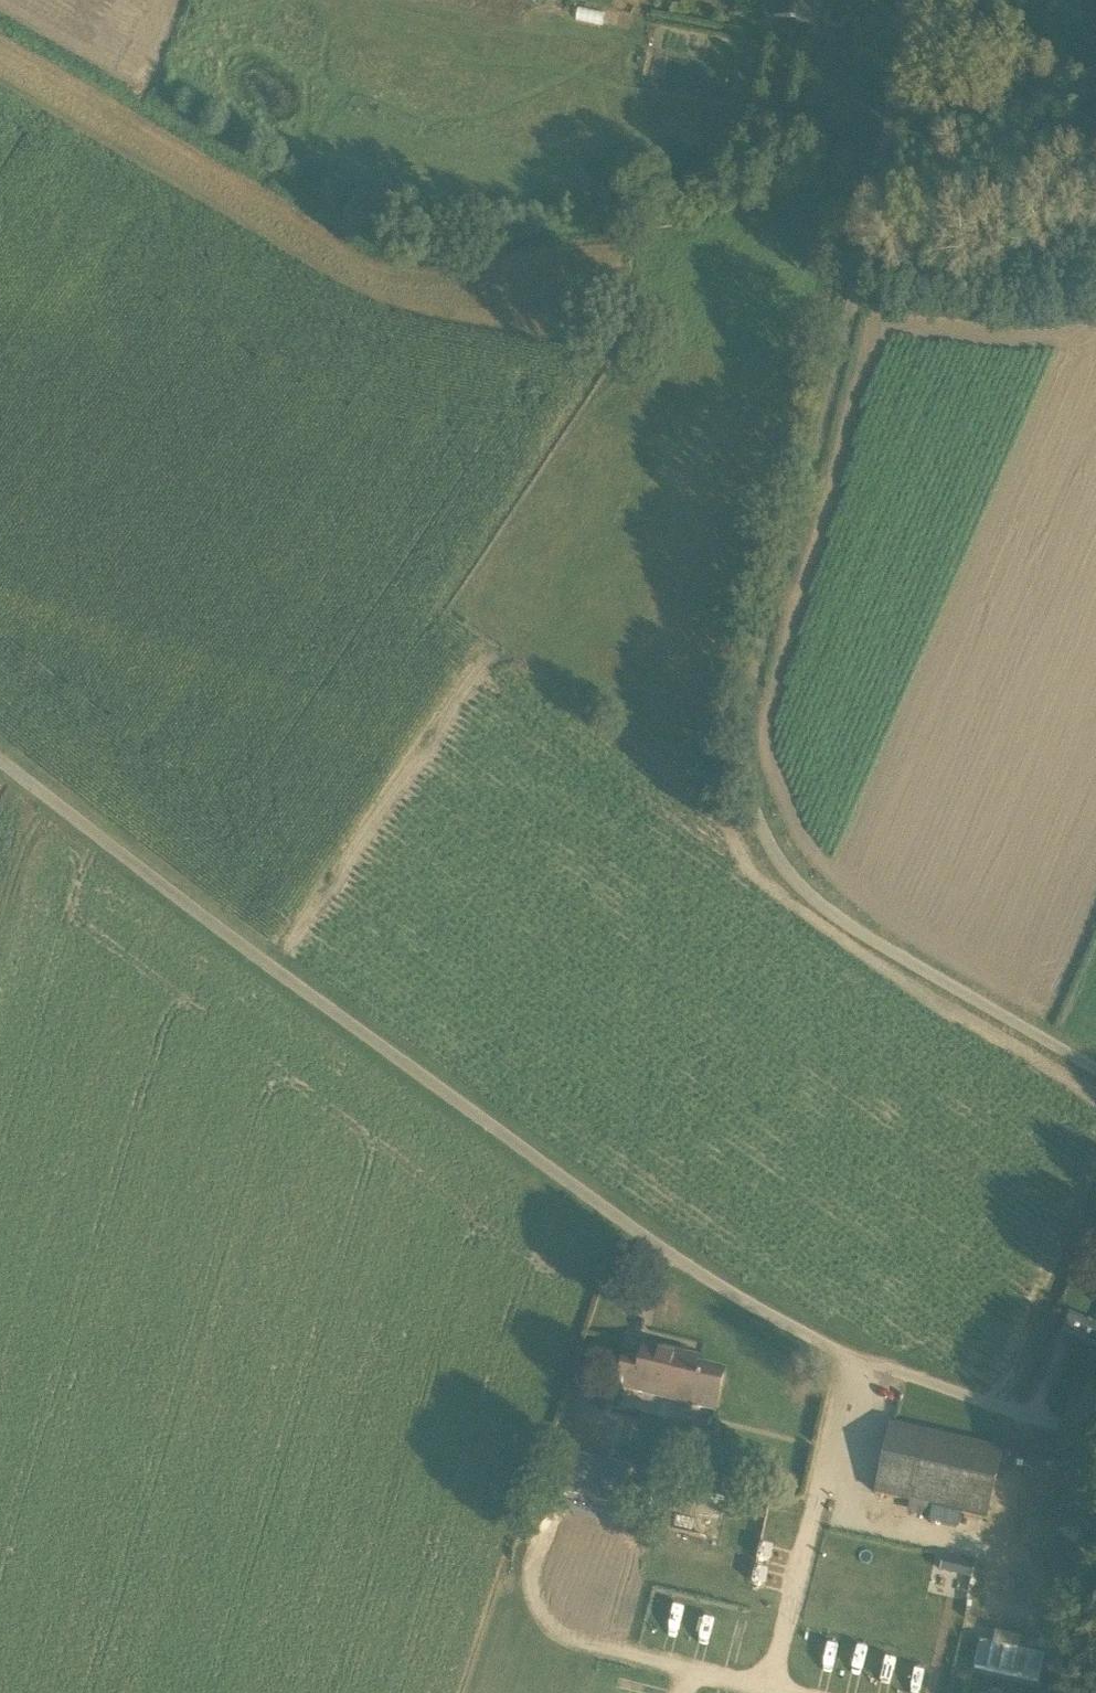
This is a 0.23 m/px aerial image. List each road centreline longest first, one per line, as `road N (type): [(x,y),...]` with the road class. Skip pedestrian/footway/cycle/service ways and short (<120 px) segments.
road 1 (unclassified): [(1089,1432),(877,1374),(720,1293),(0,760)]
road 2 (unclassified): [(1095,1074),(820,911),(779,862),(757,803),(744,730),(765,624),(818,463),(909,0)]

